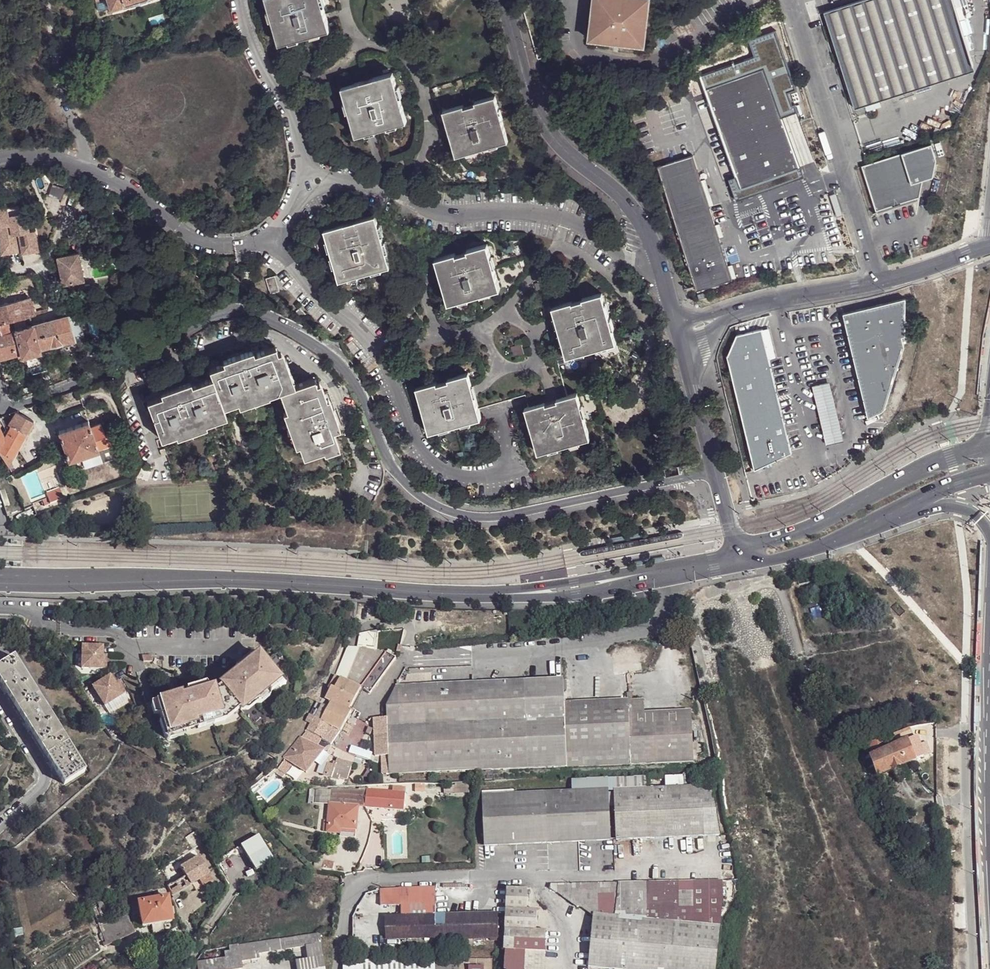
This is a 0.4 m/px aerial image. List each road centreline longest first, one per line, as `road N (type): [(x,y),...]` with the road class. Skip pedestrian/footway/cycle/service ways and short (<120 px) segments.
road 1 (residential): [(0,405),(132,363),(218,315),(244,312),(343,368),(397,475),(455,513),(505,516),(717,471)]
road 2 (tertiary): [(0,580),(221,578),(507,595)]
road 3 (residential): [(502,0),(529,95),(548,131),(618,195),(640,228),(669,307)]
road 4 (tertiary): [(989,448),(951,456),(823,521),(738,551)]
road 5 (residential): [(989,247),(880,281),(733,312)]
road 6 (tertiary): [(507,595),(577,596),(741,565)]
road 7 (tertiary): [(738,551),(507,595)]
road 8 (tertiary): [(741,565),(884,519)]
road 9 (motorway): [(884,519),(961,510),(984,526),(989,542)]

